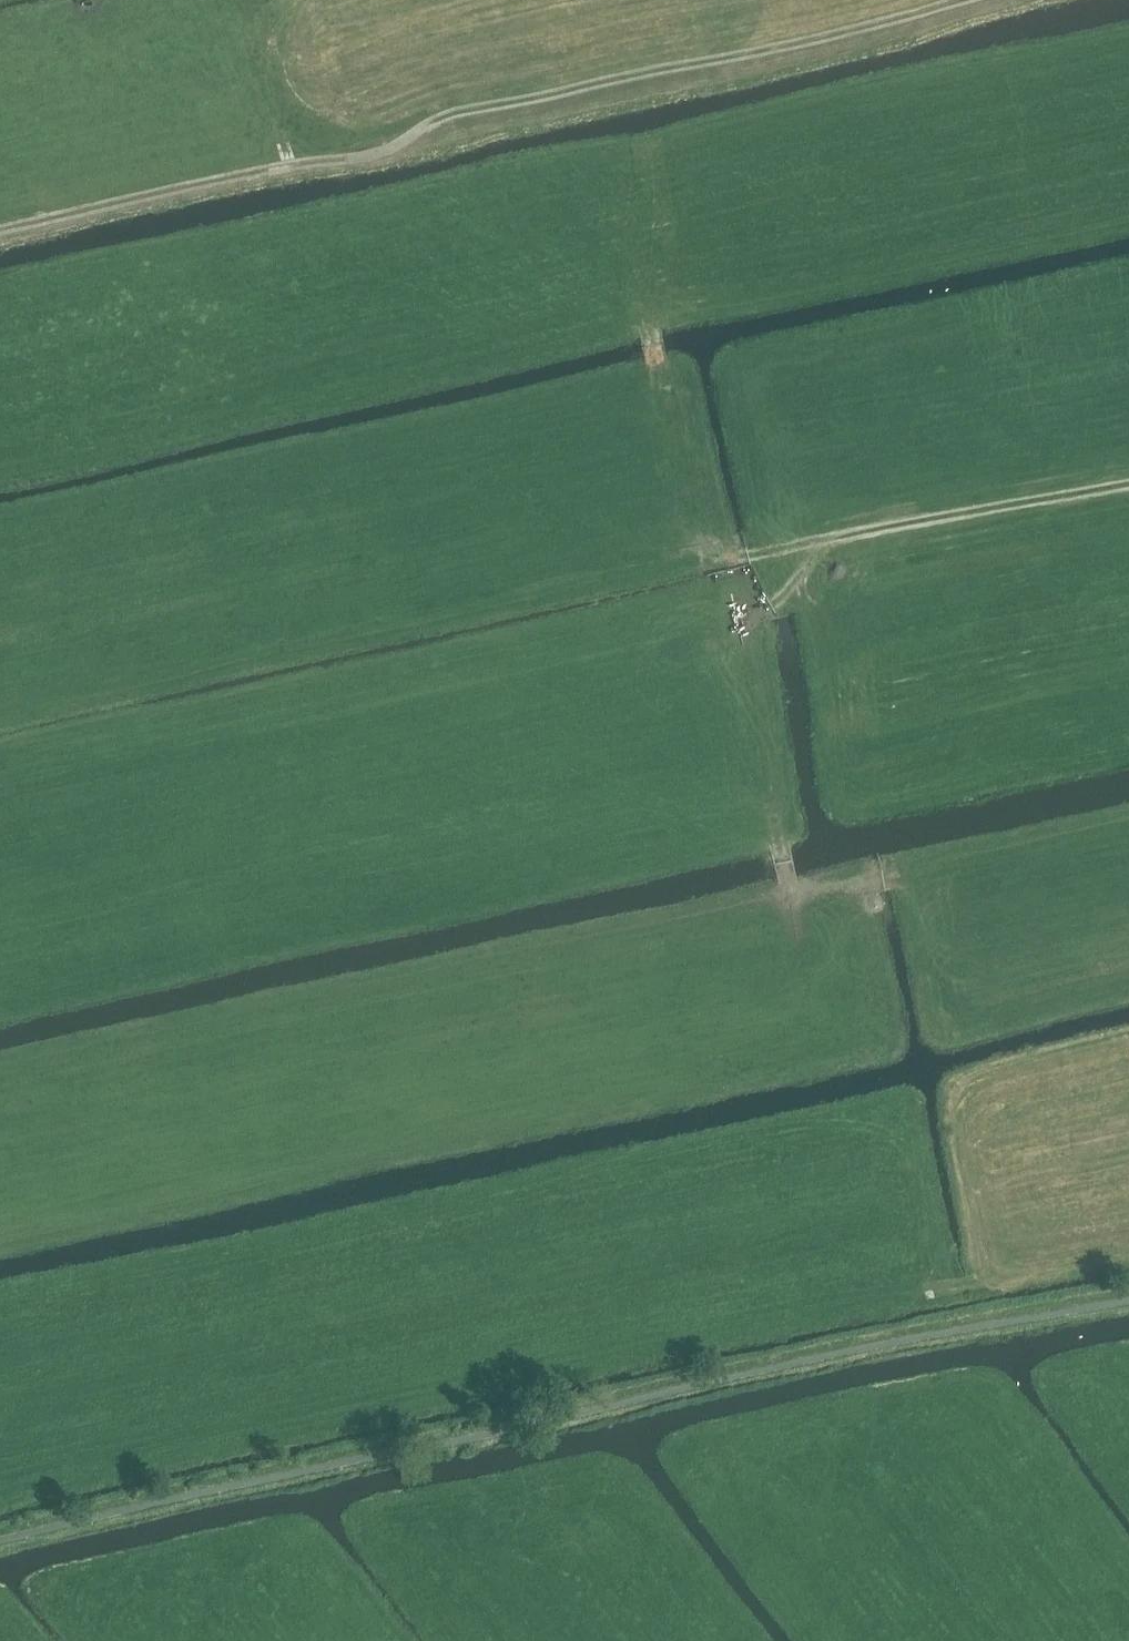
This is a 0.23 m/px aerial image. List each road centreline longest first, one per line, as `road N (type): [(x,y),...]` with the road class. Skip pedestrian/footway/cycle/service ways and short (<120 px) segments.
road 1 (track): [(293,164),(400,150),(450,117),(997,0)]
road 2 (track): [(715,553),(838,536),(737,632),(790,891)]
road 3 (track): [(0,234),(293,164),(285,145)]
road 4 (track): [(665,550),(715,553),(699,471),(642,317)]
road 5 (track): [(838,536),(1128,484)]

